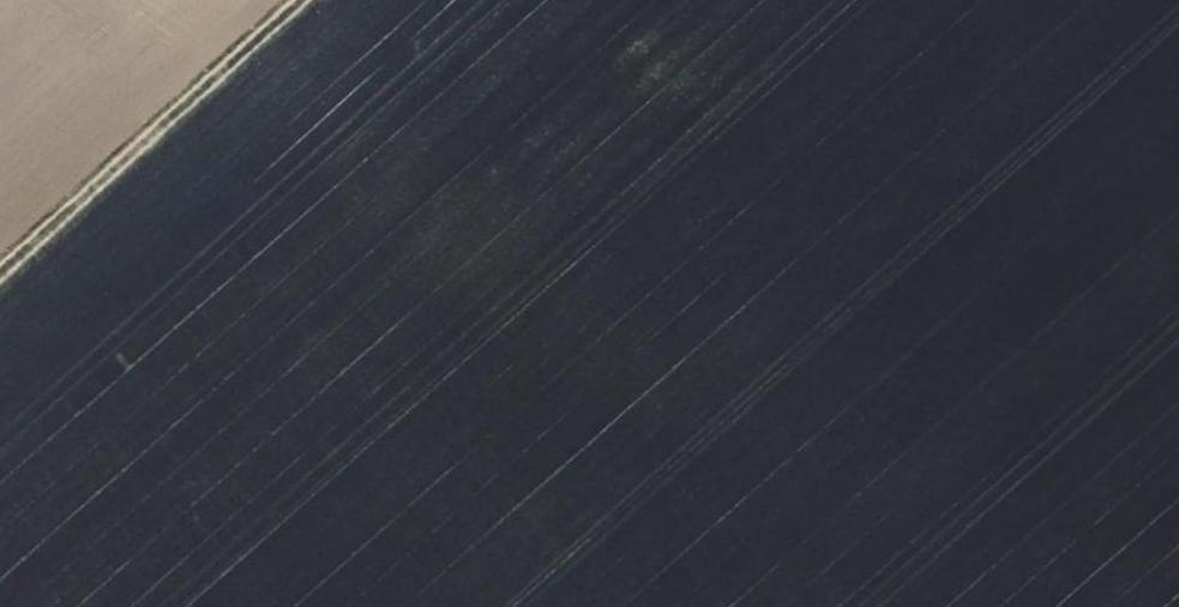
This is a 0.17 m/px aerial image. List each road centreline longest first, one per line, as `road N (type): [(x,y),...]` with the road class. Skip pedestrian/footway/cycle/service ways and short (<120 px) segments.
road 1 (track): [(311,0),(0,276)]

